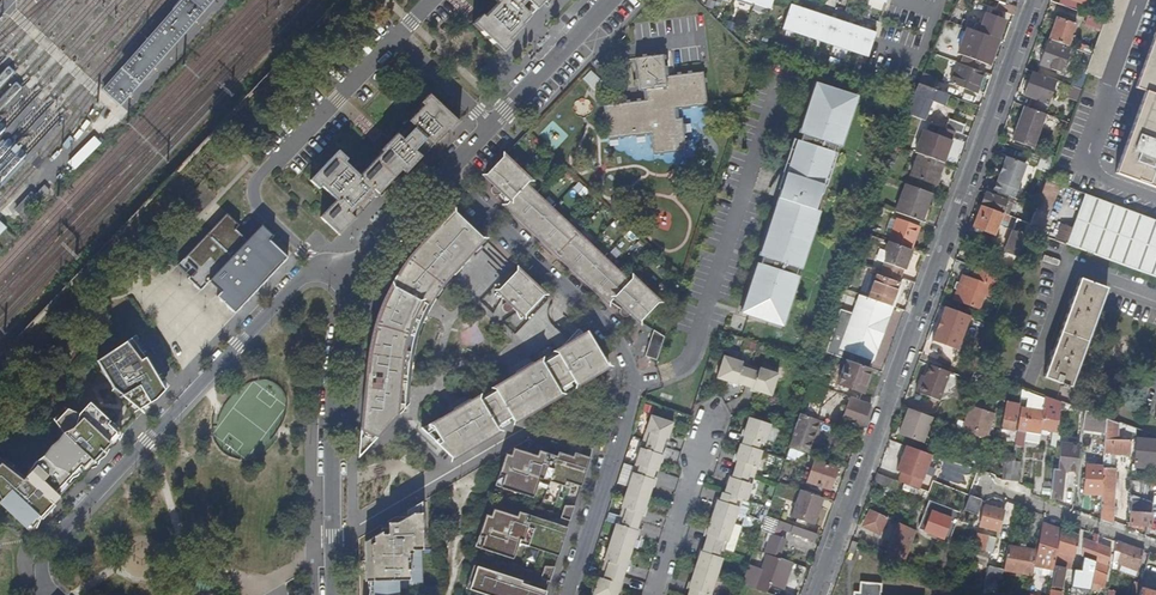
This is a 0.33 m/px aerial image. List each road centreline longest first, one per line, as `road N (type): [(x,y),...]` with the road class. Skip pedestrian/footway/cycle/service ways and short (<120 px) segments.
road 1 (residential): [(812,594),(1036,0)]
road 2 (residential): [(569,594),(635,384),(602,321),(444,174)]
road 3 (residential): [(46,593),(43,558),(53,541),(303,275),(372,249)]
road 4 (residential): [(372,249),(345,321),(336,382),(335,594)]
road 5 (residential): [(444,174),(610,0)]
road 6 (residential): [(654,594),(716,408)]

